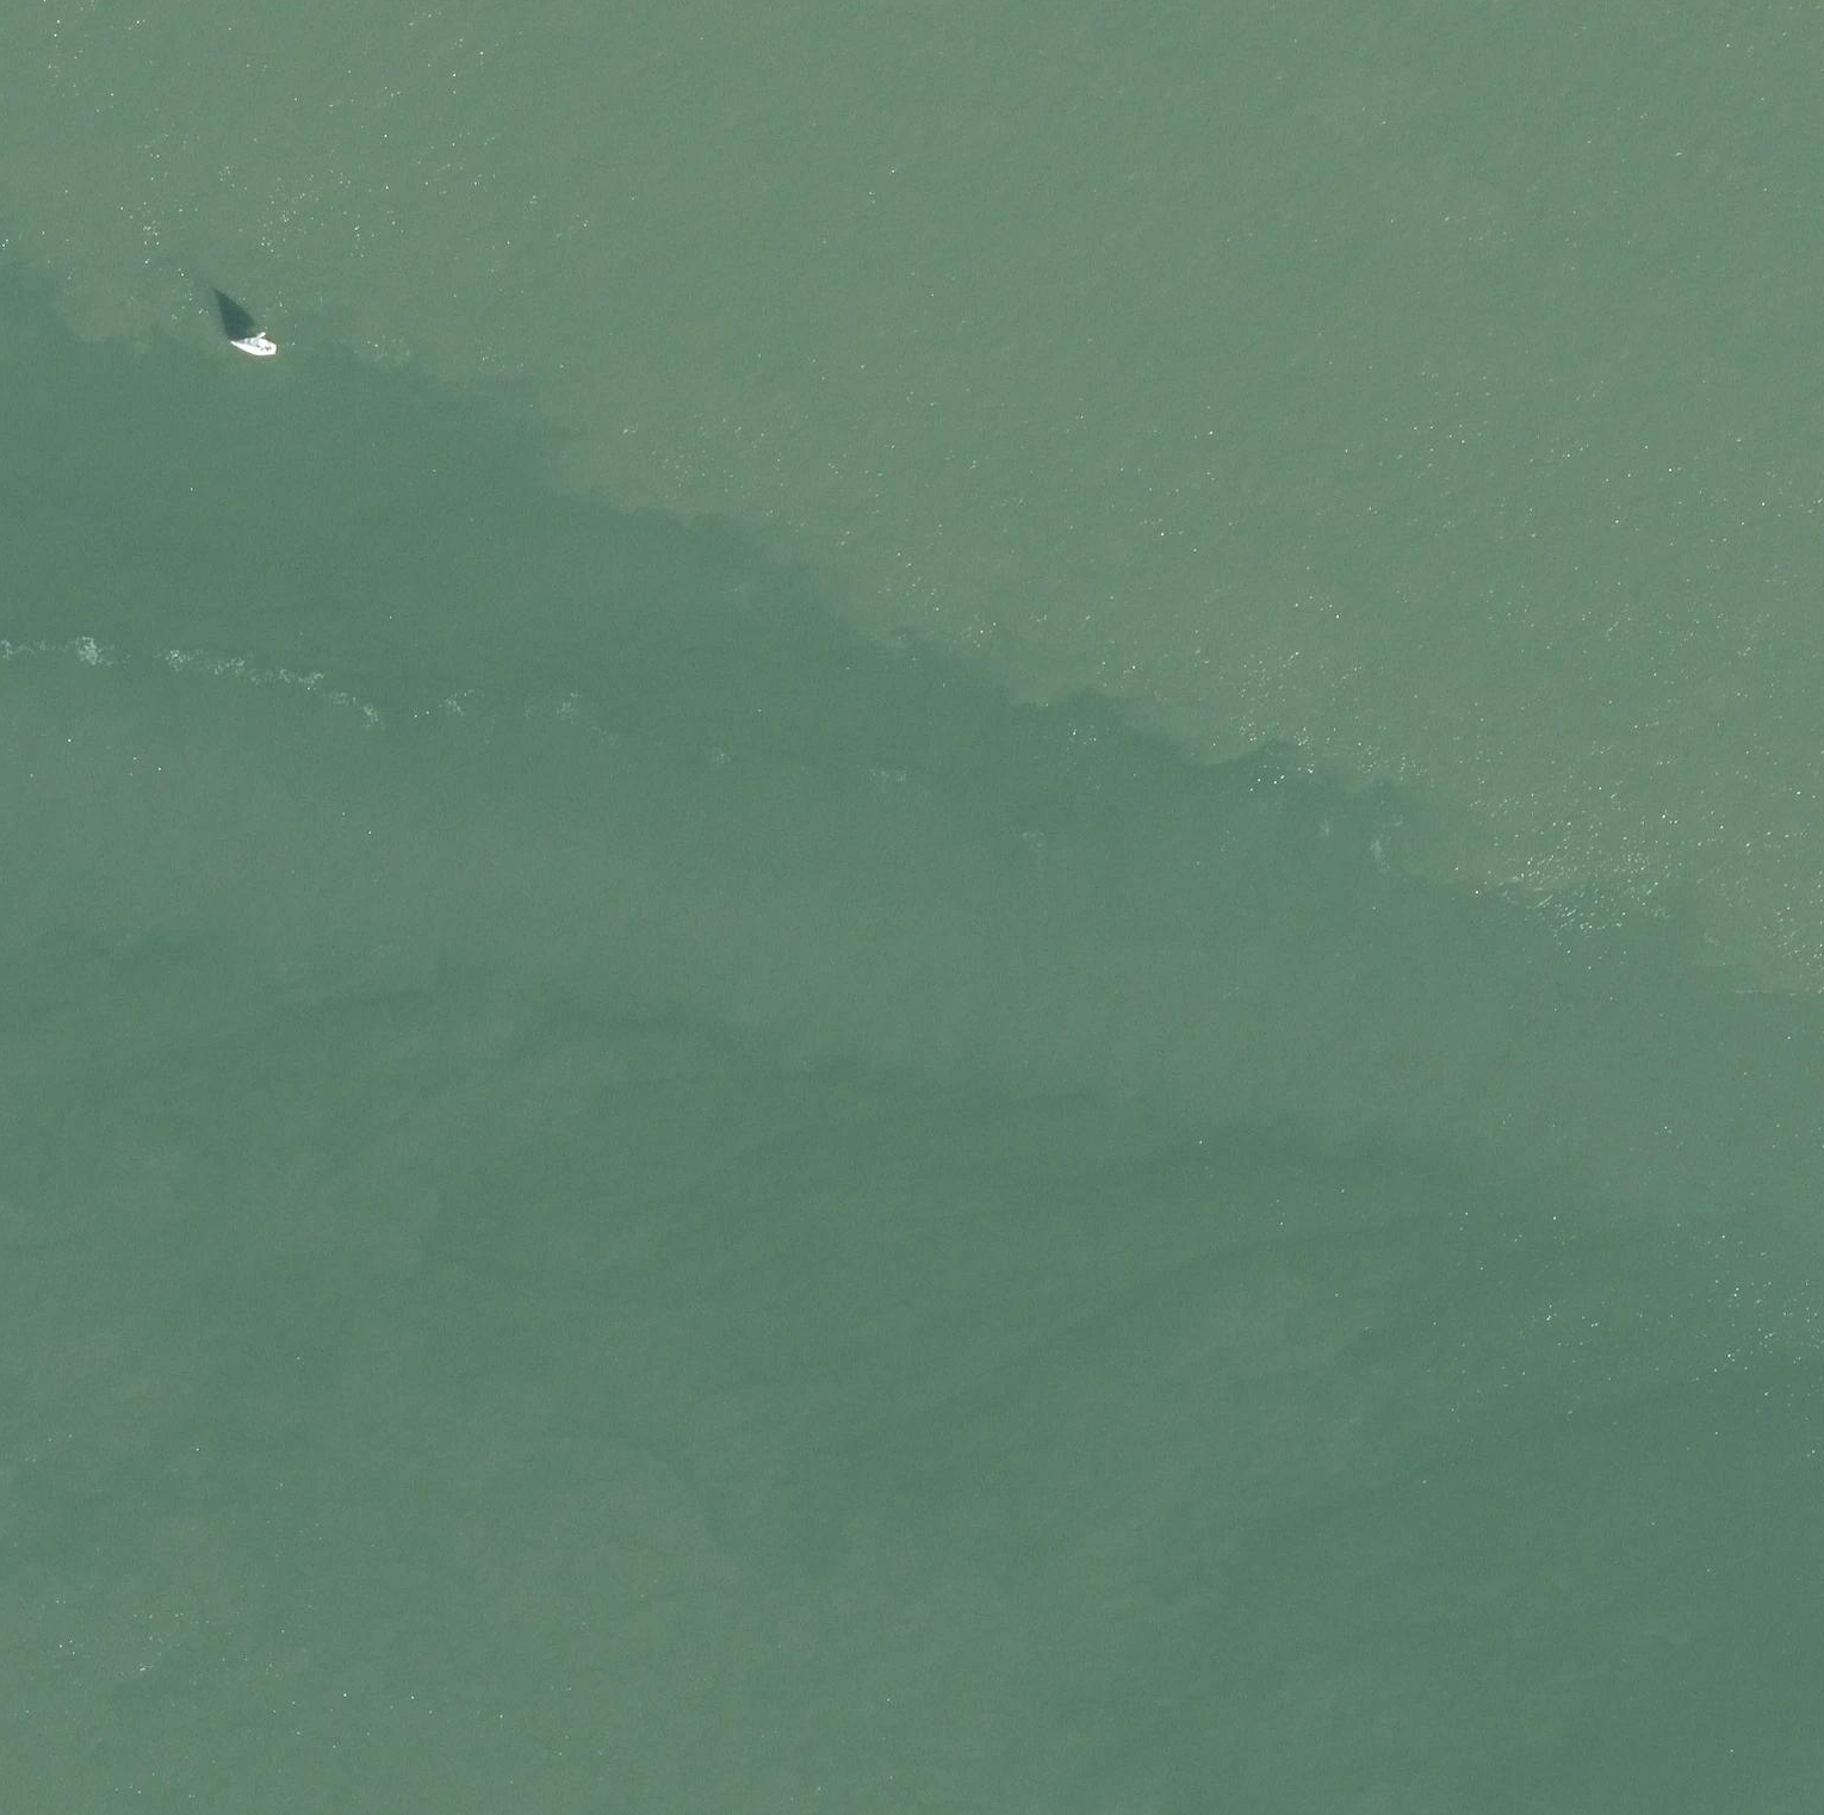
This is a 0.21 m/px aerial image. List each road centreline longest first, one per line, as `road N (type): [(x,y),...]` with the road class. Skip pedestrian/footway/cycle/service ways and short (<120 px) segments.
road 1 (trunk): [(220,1814),(269,0)]
road 2 (trunk): [(188,0),(147,1814)]

